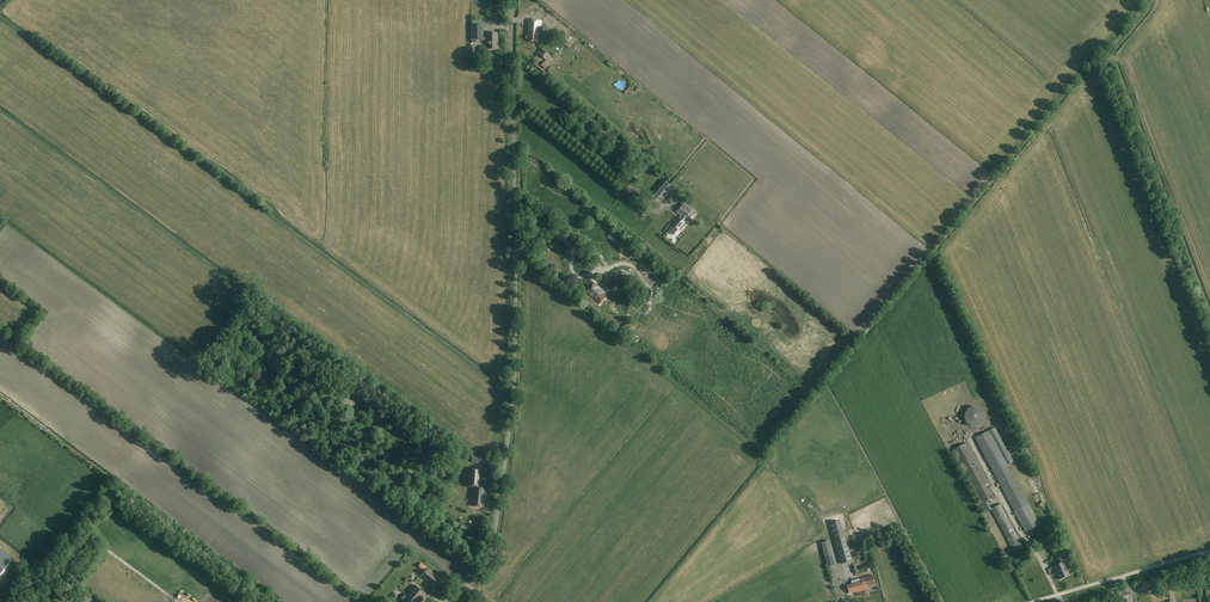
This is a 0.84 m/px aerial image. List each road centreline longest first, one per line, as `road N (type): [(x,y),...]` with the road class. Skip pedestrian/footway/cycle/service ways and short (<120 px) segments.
road 1 (unclassified): [(446,601),(483,570),(492,551),(517,356),(511,0)]
road 2 (track): [(515,253),(553,229),(595,272),(577,275),(573,257)]

